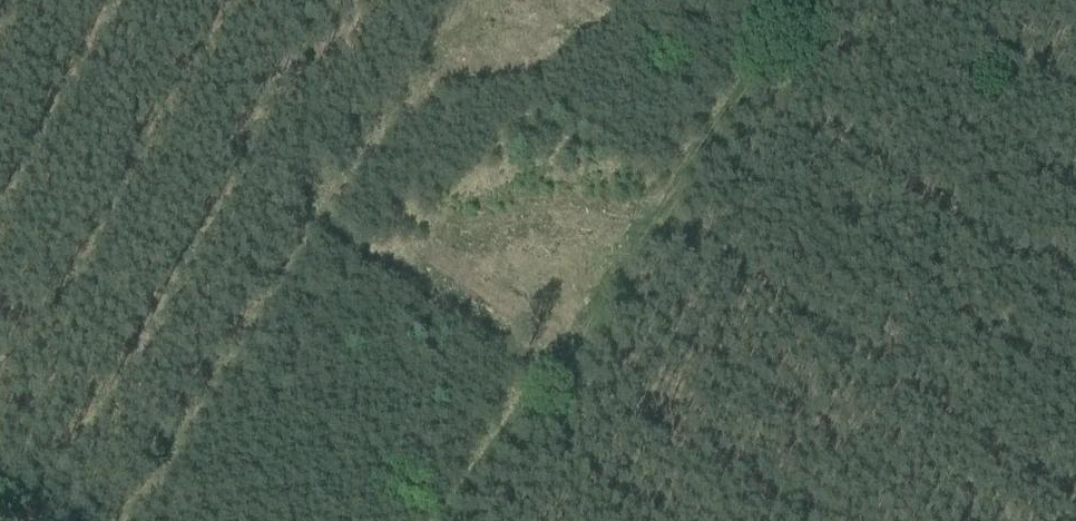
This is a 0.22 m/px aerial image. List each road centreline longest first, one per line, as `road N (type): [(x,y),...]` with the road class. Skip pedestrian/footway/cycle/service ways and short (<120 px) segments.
road 1 (track): [(815,0),(453,520)]

